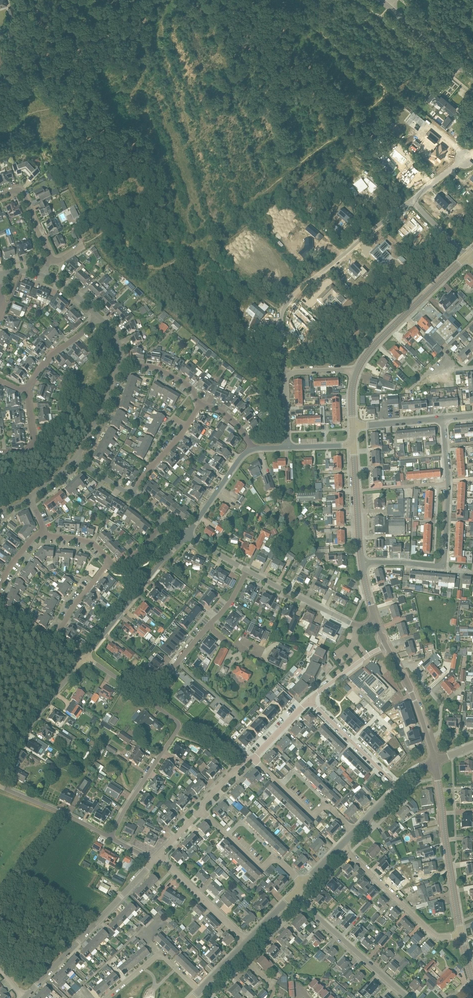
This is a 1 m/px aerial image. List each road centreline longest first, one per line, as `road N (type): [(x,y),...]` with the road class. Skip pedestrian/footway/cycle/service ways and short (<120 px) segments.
road 1 (residential): [(285,374),(283,307),(411,200)]
road 2 (residential): [(25,997),(154,861)]
road 3 (residential): [(462,936),(434,761)]
road 4 (residential): [(109,838),(178,728),(144,700)]
road 5 (unclassified): [(356,373),(466,255)]
road 6 (residential): [(362,562),(442,564),(447,483)]
road 7 (residential): [(84,659),(186,537)]
road 8 (residential): [(462,936),(432,936),(342,846)]
road 9 (residential): [(408,997),(295,895)]
road 10 (residential): [(304,886),(274,857),(263,870),(201,813)]
road 11 (unclassified): [(0,771),(84,659)]
road 12 (residential): [(355,834),(325,805),(309,812),(255,759)]
road 13 (residential): [(250,943),(159,855)]
road 14 (residential): [(398,786),(310,700)]
road 15 (residential): [(355,625),(247,570)]
road 16 (residential): [(109,838),(0,787)]

